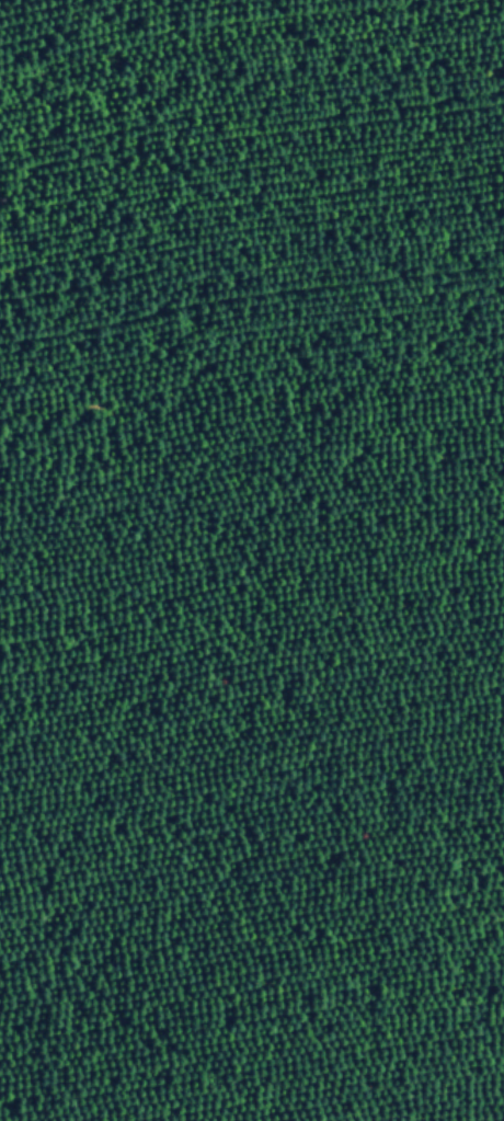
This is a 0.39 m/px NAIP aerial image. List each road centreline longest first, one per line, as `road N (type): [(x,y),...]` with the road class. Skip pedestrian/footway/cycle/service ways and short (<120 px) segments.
road 1 (track): [(0,783),(107,771),(437,768),(503,750)]

